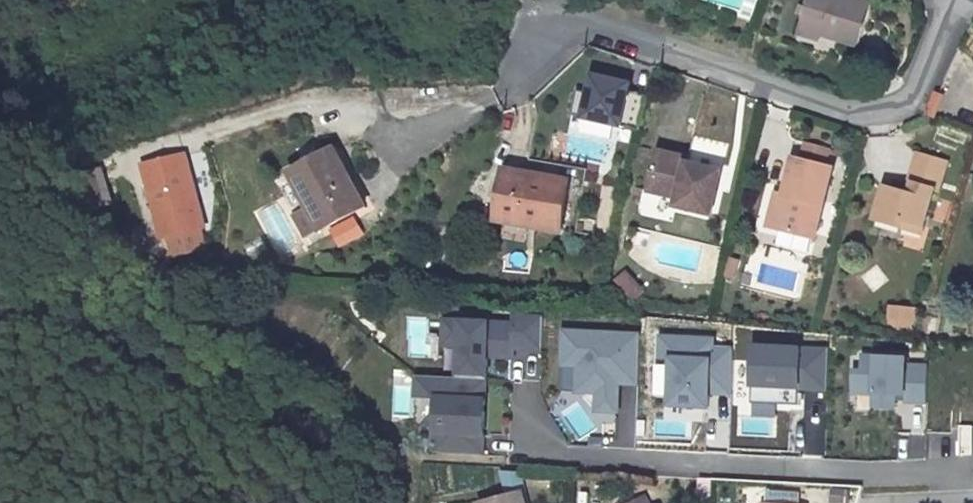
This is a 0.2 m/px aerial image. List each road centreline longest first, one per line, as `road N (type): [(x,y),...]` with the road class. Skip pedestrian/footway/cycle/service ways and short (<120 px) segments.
road 1 (residential): [(954,0),(918,86),(896,105),(820,100),(549,8),(522,72)]

